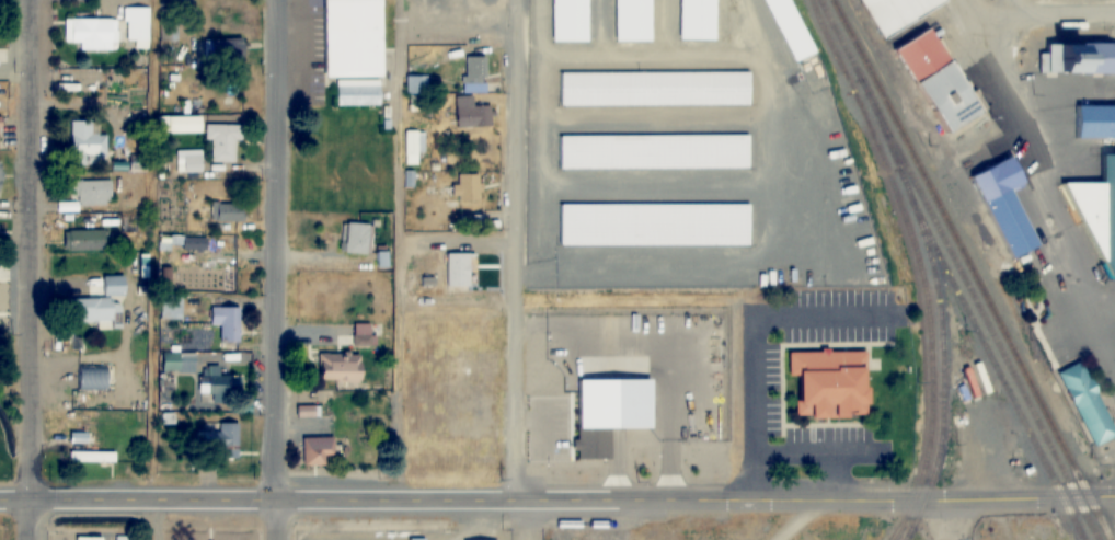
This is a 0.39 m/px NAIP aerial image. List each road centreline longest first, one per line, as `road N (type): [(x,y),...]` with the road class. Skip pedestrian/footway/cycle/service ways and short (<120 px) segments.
road 1 (residential): [(1114,496),(0,502)]
road 2 (residential): [(26,539),(29,0)]
road 3 (residential): [(272,539),(275,0)]
road 4 (residential): [(513,498),(513,3)]
road 5 (residential): [(1114,360),(1054,219)]

